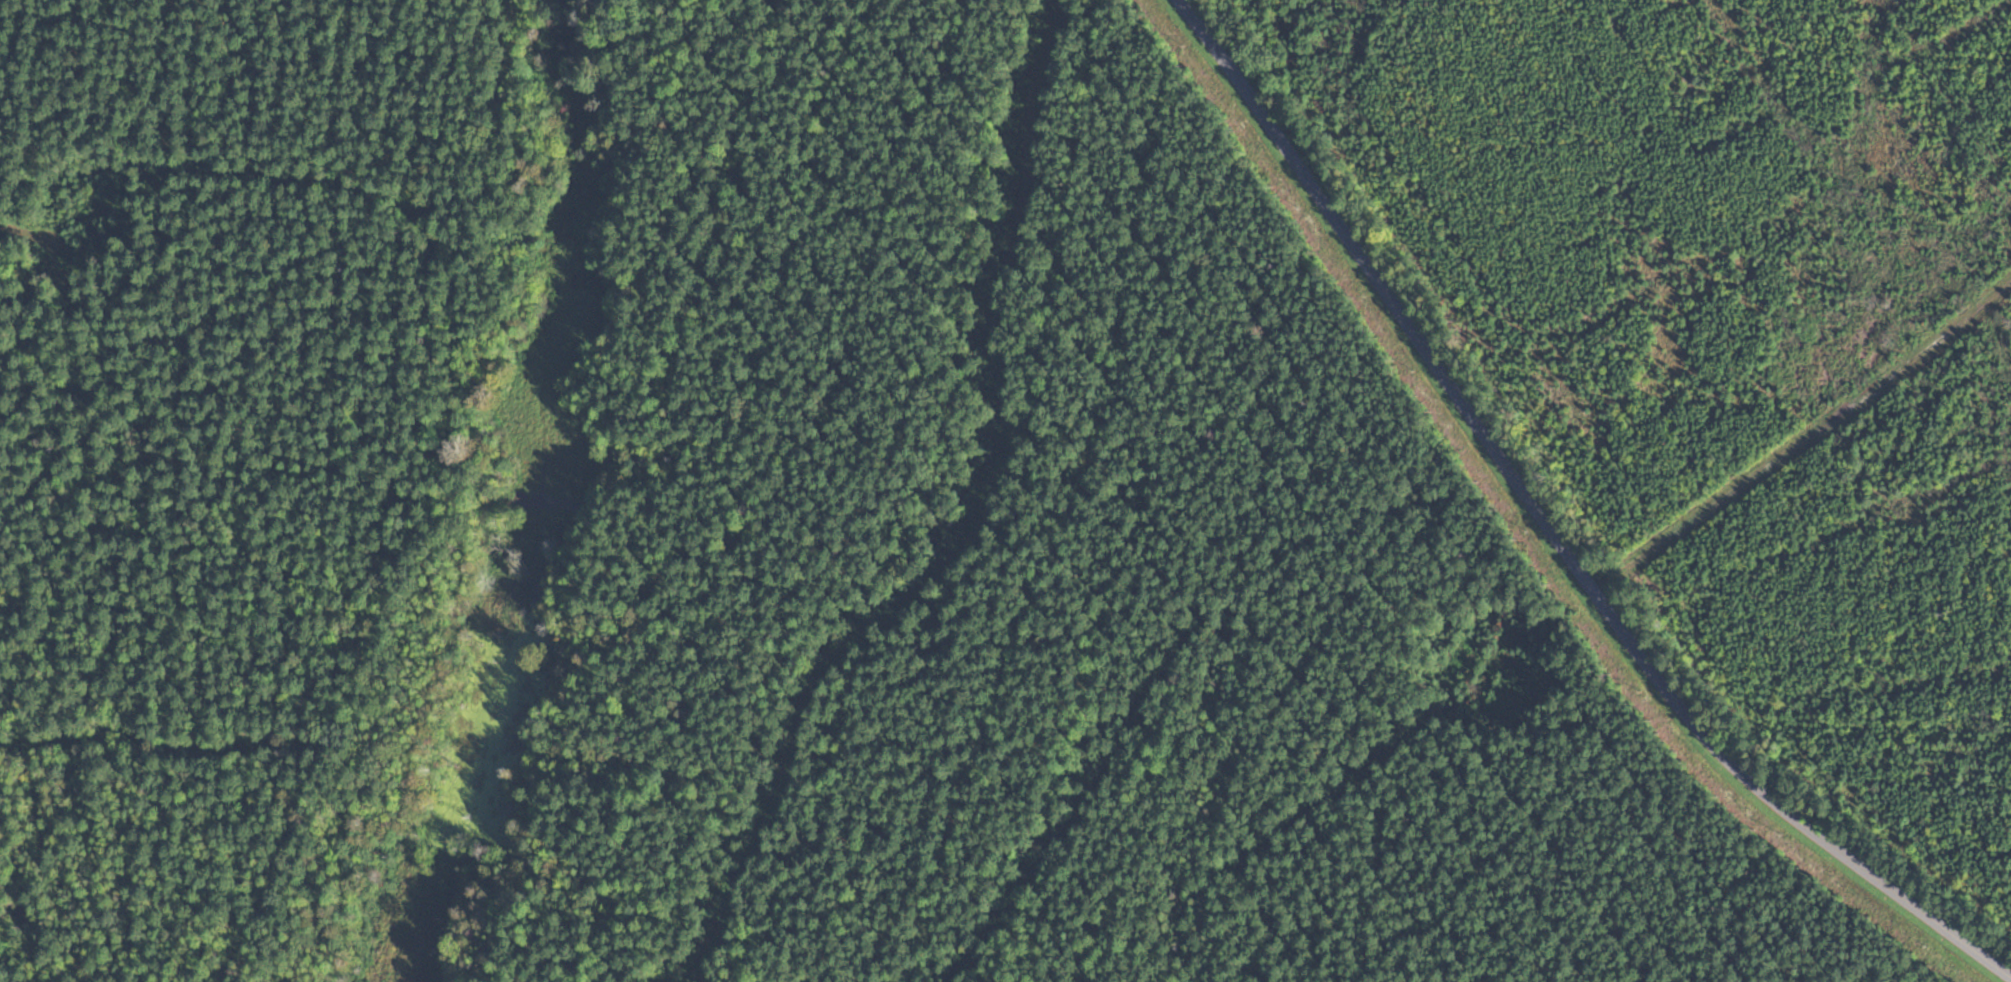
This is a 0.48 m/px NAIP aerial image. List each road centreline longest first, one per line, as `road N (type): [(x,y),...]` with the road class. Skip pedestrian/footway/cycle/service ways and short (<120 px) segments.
road 1 (residential): [(2010,977),(1766,796),(1691,721),(1178,0)]

